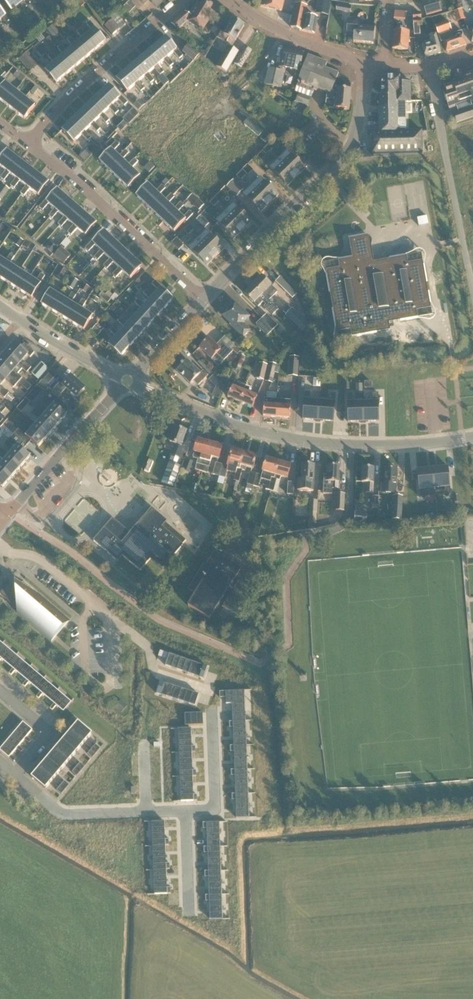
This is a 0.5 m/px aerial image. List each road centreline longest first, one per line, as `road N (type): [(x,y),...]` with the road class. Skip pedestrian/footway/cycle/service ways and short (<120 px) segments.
road 1 (residential): [(204,300),(342,158),(359,120),(365,64)]
road 2 (residential): [(428,66),(472,298)]
road 3 (tertiary): [(352,444),(230,423),(126,381)]
road 4 (residential): [(204,300),(27,144)]
road 5 (residential): [(27,144),(182,0)]
road 6 (residential): [(6,516),(126,381)]
road 7 (residential): [(246,544),(342,525),(352,444)]
road 8 (residential): [(365,64),(224,0)]
road 9 (residential): [(15,776),(62,814),(146,812)]
road 10 (residential): [(185,810),(215,810),(211,709)]
road 11 (tertiary): [(126,381),(17,318)]
road 12 (residential): [(0,691),(50,734),(15,776)]
road 13 (tertiary): [(472,436),(352,444)]

